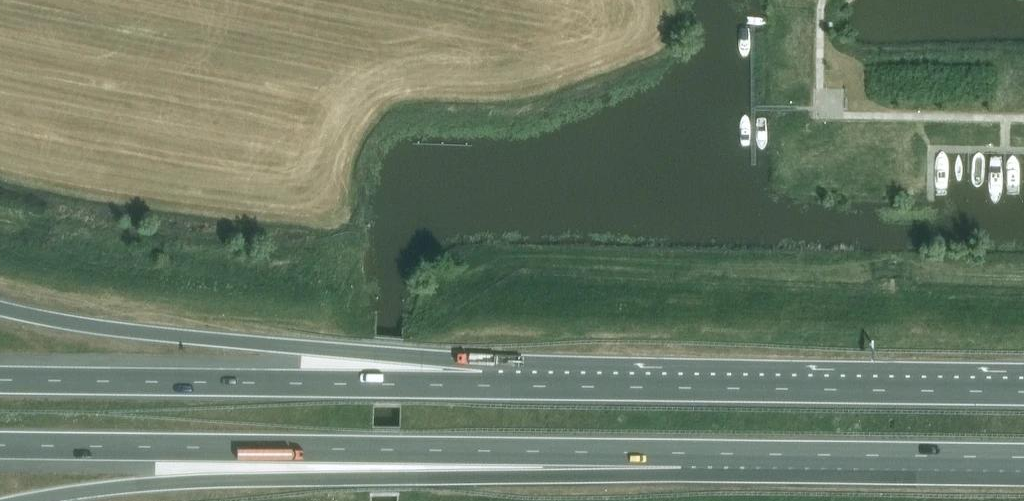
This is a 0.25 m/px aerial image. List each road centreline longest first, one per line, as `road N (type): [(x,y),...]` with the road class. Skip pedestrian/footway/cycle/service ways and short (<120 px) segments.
road 1 (trunk): [(0,445),(780,454)]
road 2 (trunk): [(15,500),(228,479),(681,475),(780,454)]
road 3 (trunk): [(553,387),(481,362),(148,334),(0,308)]
road 4 (trunk): [(553,387),(0,380)]
road 5 (trunk): [(1023,392),(553,387)]
road 6 (trunk): [(780,454),(1023,458)]

